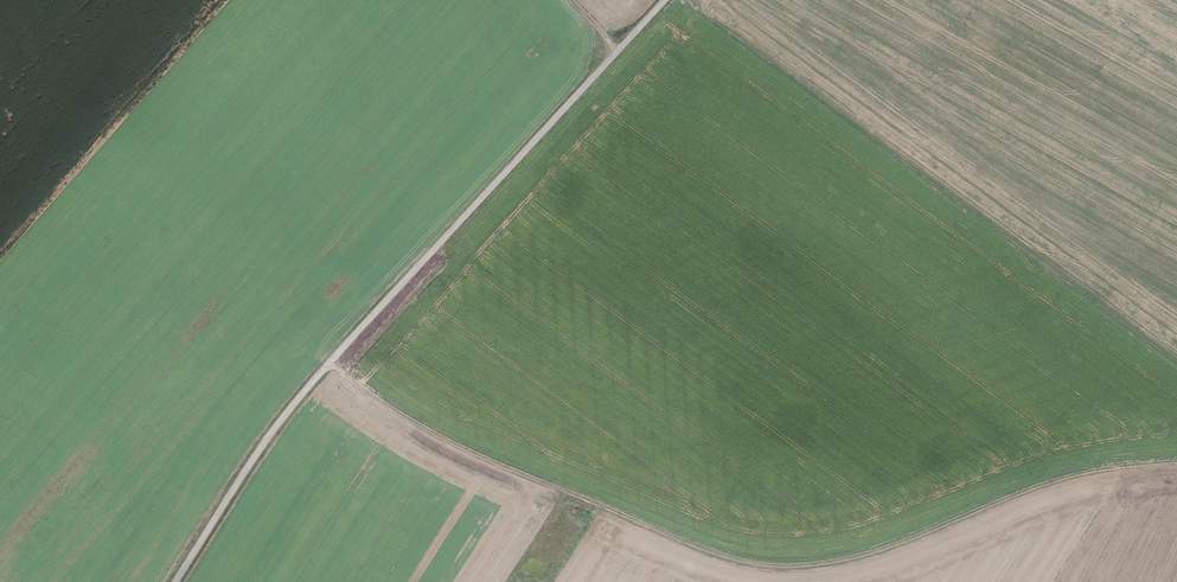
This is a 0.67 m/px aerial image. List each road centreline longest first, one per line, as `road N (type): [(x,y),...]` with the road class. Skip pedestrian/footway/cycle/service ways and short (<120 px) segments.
road 1 (track): [(1176,462),(1088,471),(855,558),(762,566),(565,495),(419,427),(329,364)]
road 2 (unclassified): [(174,581),(272,431),(329,364),(665,0)]

